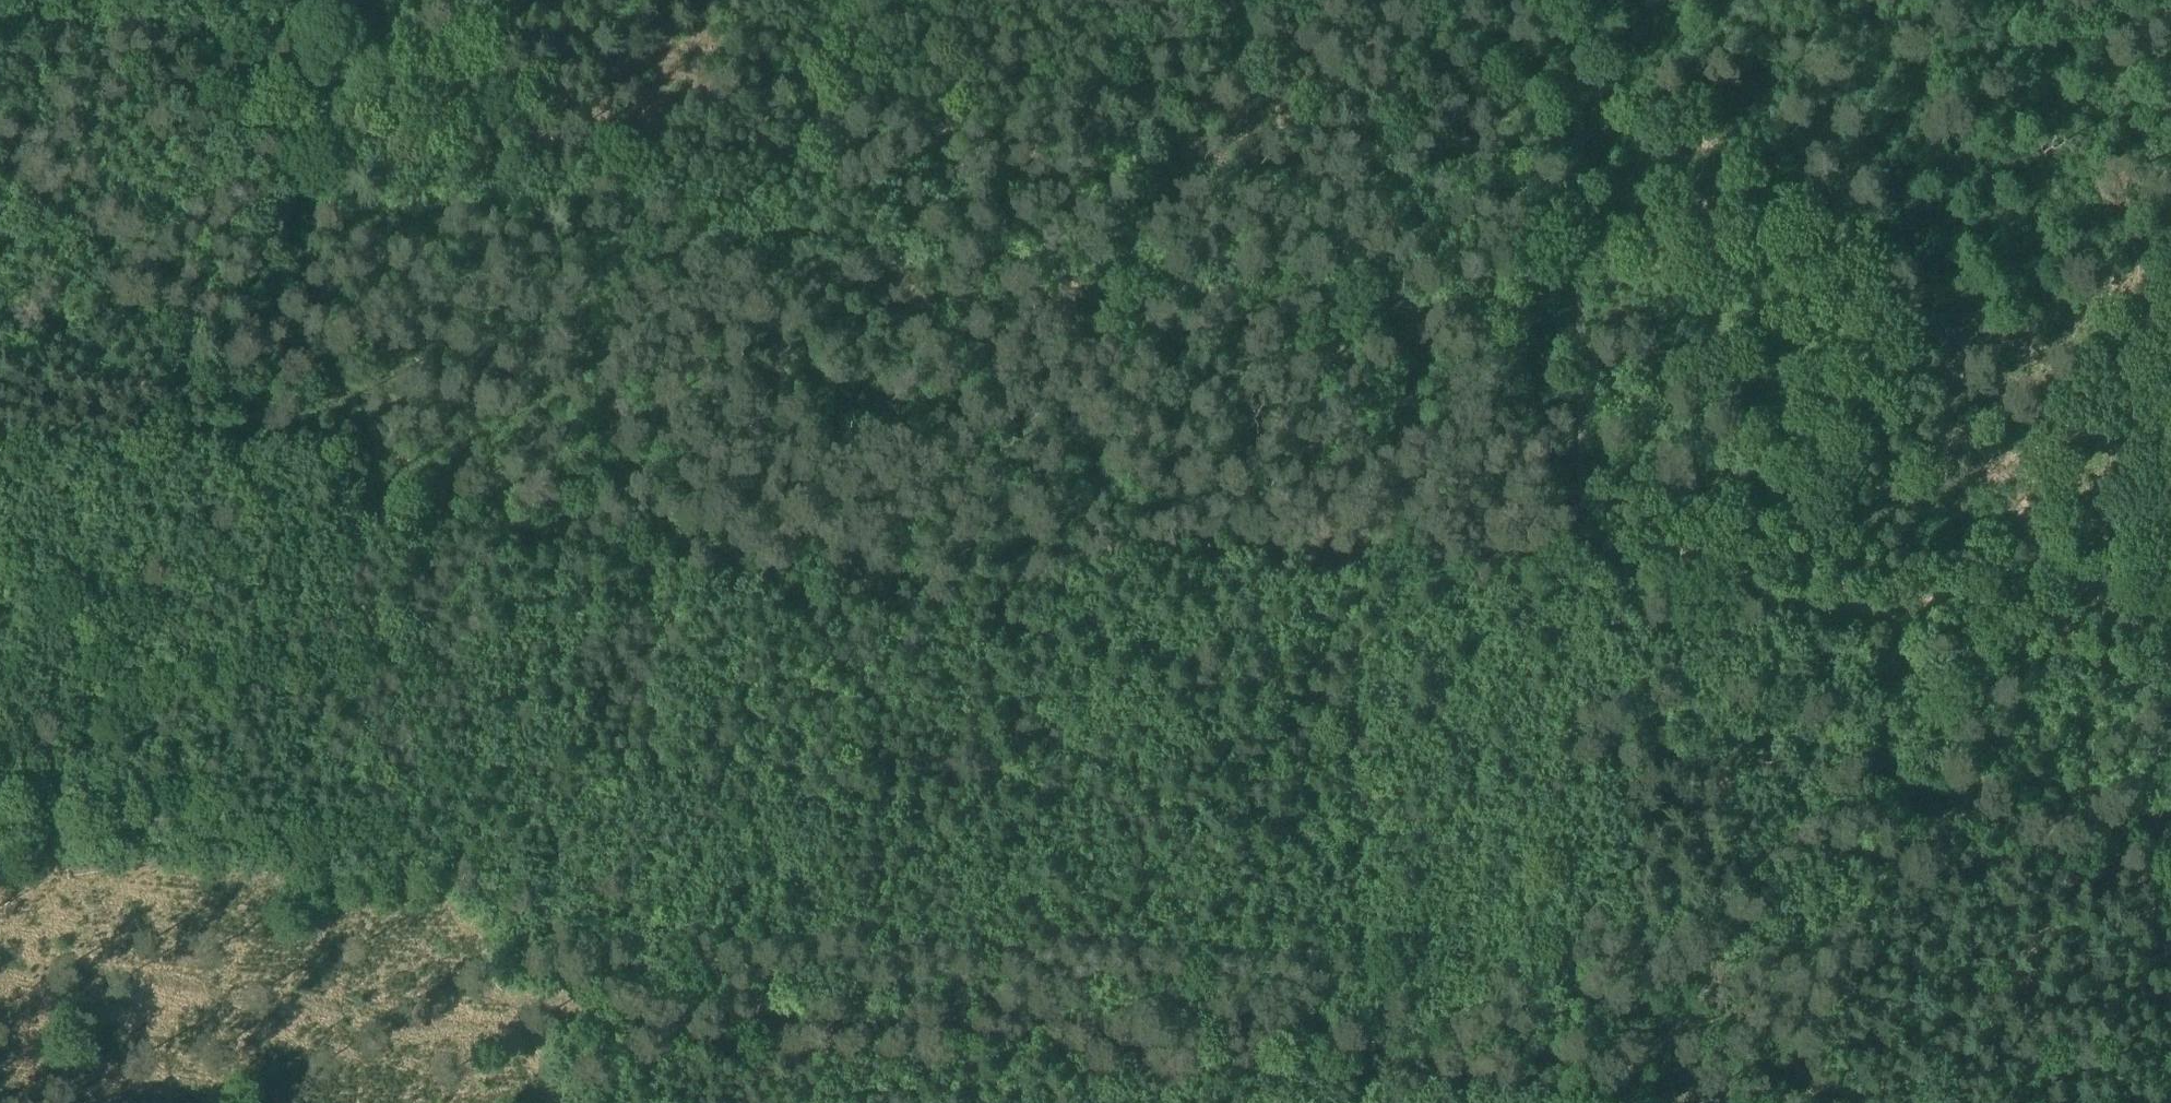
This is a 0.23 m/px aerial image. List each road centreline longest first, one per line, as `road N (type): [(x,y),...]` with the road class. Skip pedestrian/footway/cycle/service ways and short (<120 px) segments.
road 1 (track): [(1571,0),(1565,1102)]
road 2 (track): [(0,645),(26,578),(69,506),(228,301),(383,0)]

